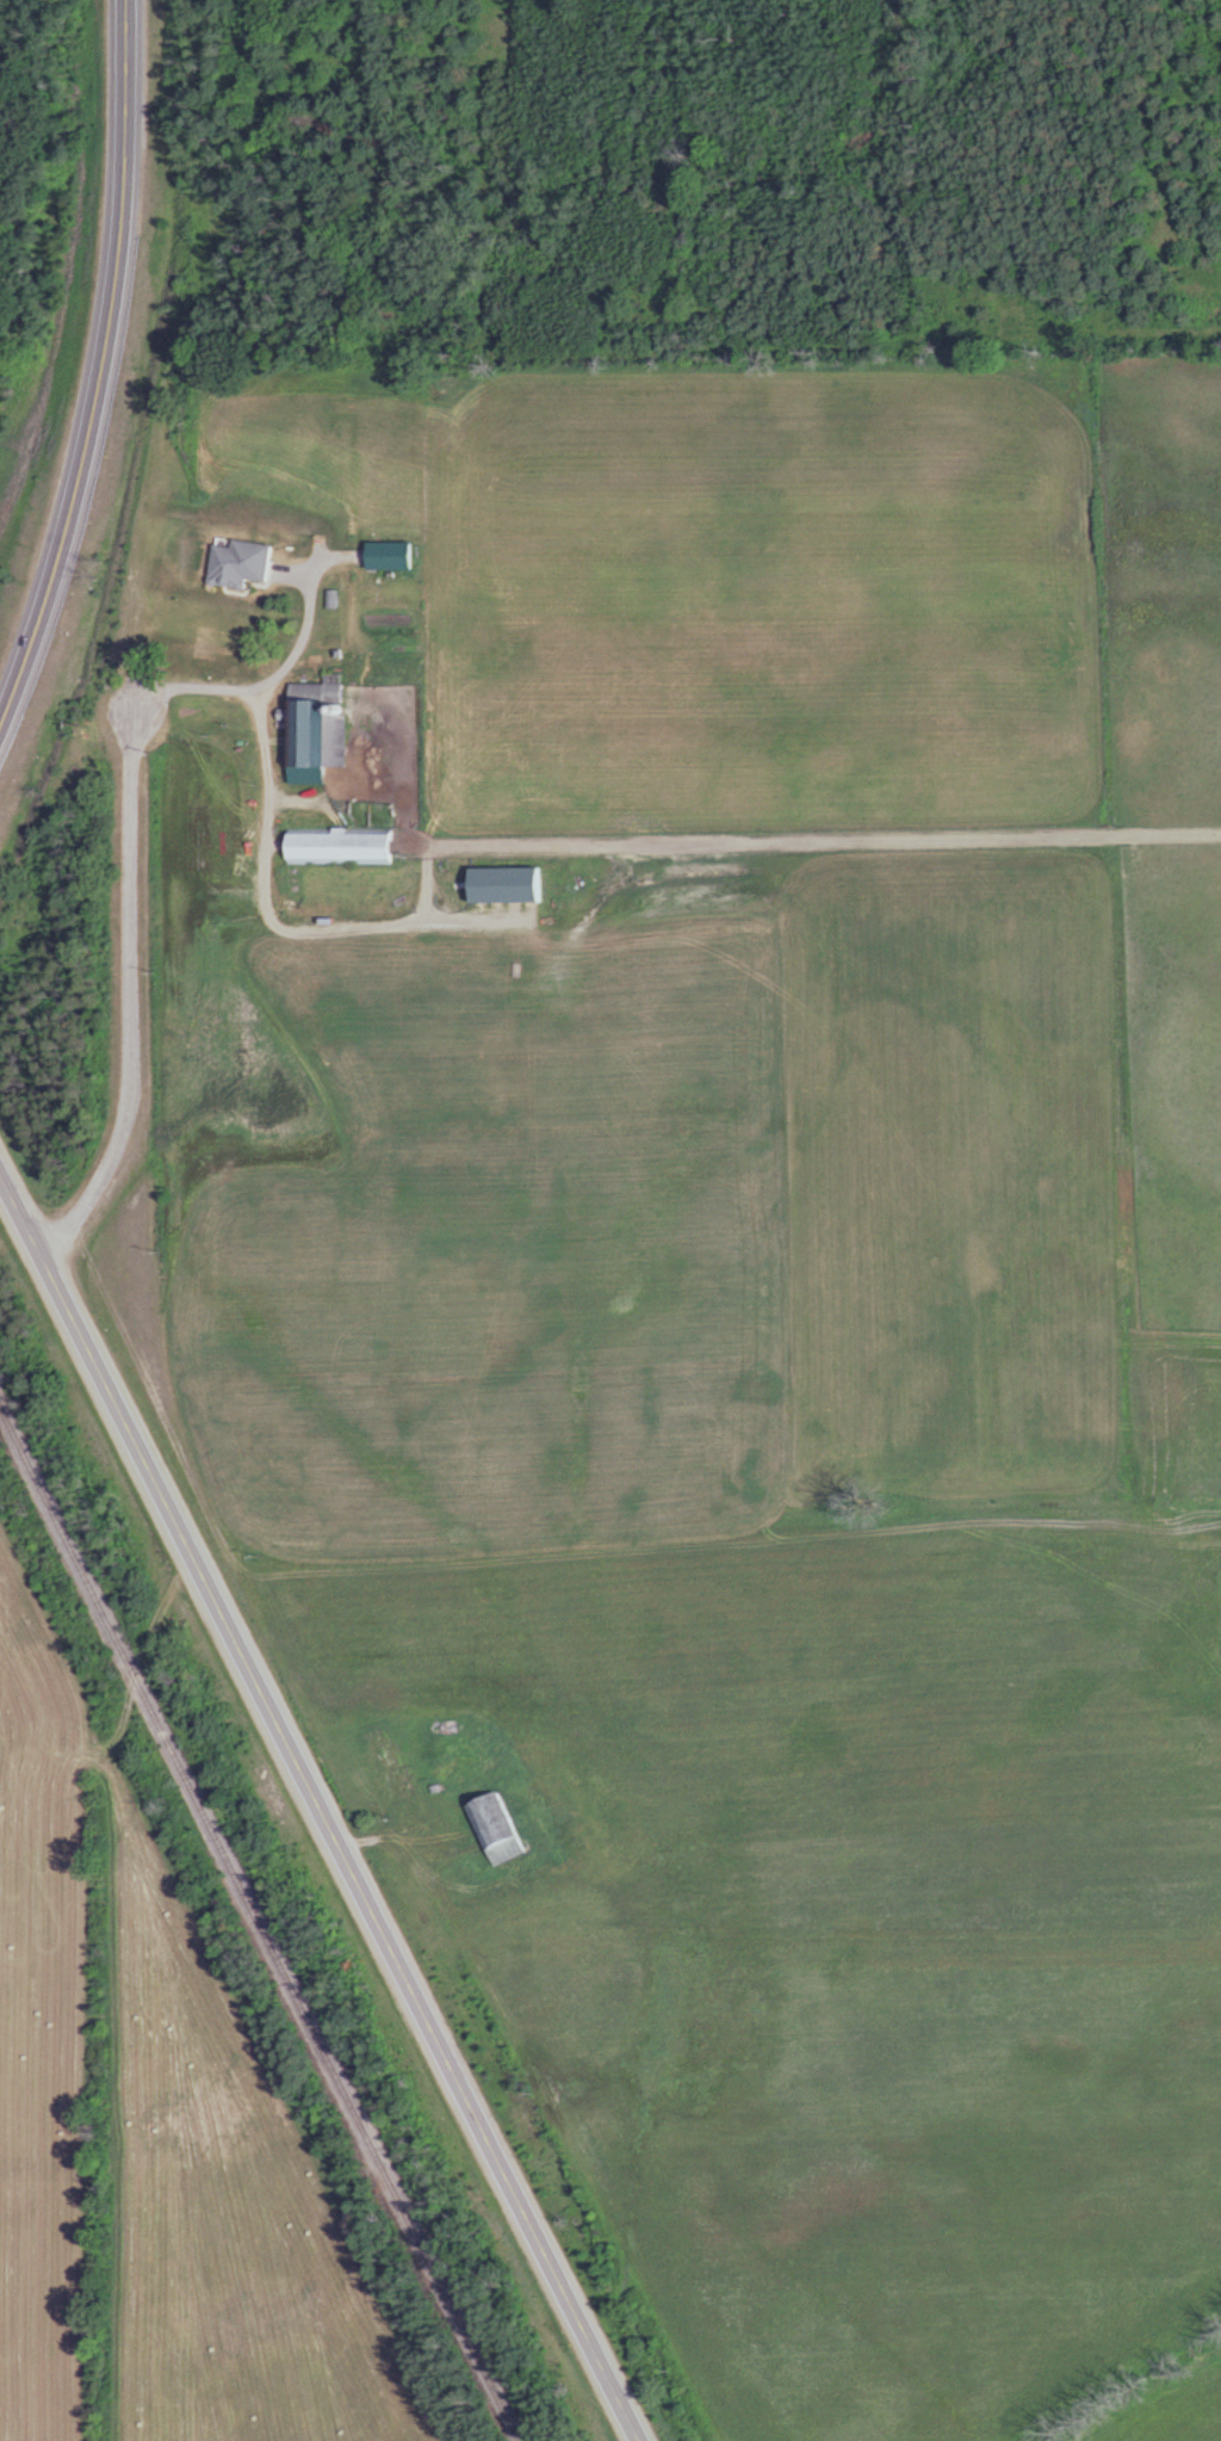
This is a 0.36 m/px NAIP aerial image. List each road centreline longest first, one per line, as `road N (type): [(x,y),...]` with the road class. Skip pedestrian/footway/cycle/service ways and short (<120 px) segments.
road 1 (secondary): [(648,2440),(0,1169)]
road 2 (primary): [(0,725),(52,575),(99,381),(119,247),(128,0)]
road 3 (residential): [(137,710),(132,1107),(109,1175),(48,1261)]

